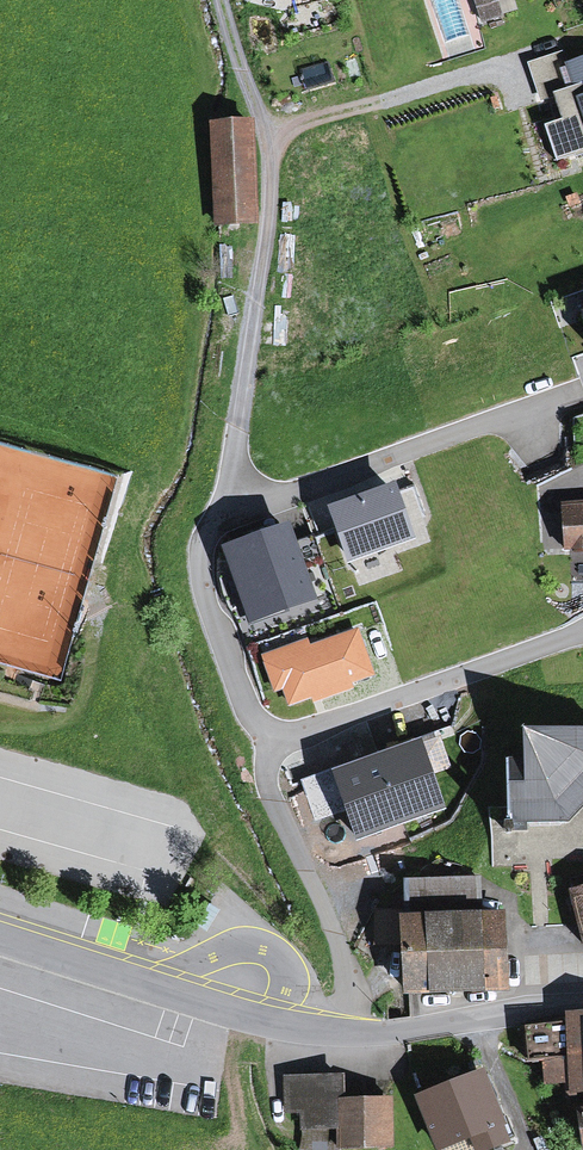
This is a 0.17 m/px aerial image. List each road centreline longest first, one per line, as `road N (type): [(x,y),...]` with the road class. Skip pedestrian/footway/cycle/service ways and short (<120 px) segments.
road 1 (residential): [(218,0),(265,137),(269,193),(236,459),(243,508)]
road 2 (tertiary): [(355,1030),(269,1018),(0,937)]
road 3 (residential): [(582,391),(243,508)]
road 4 (residential): [(275,734),(305,735),(582,632)]
road 5 (track): [(265,137),(572,46)]
road 6 (residential): [(275,734),(270,791),(333,930),(354,990),(355,1030)]
road 7 (residential): [(243,508),(203,540),(201,578),(245,704),(275,734)]
road 8 (tertiary): [(582,1009),(355,1030)]

